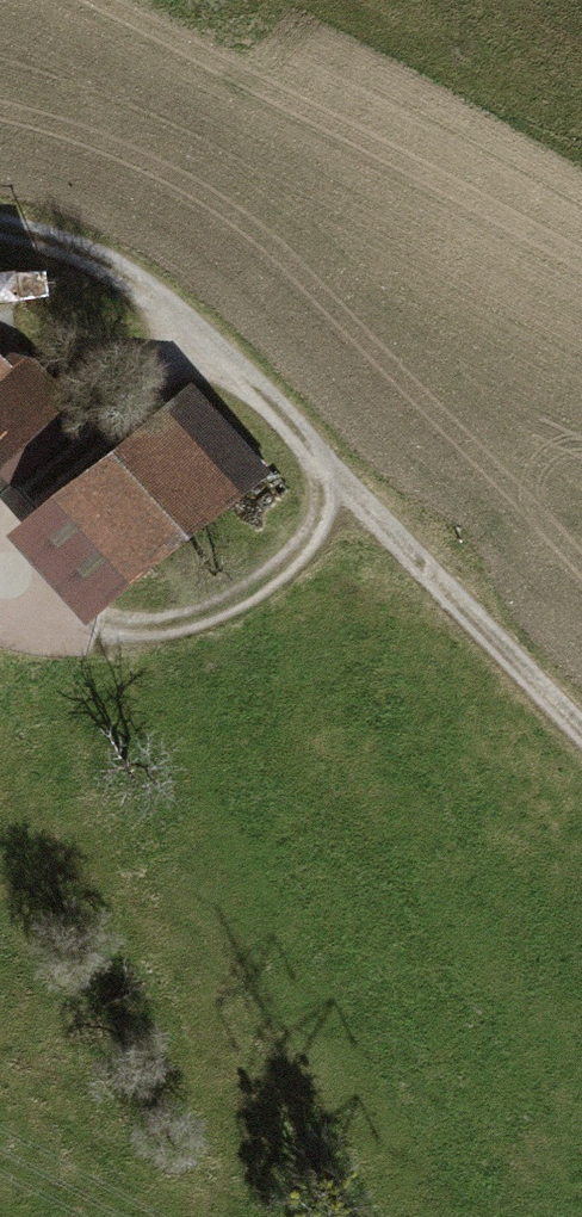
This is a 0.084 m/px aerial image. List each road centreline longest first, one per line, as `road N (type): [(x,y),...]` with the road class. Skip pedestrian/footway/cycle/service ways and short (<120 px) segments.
road 1 (track): [(0,227),(123,274),(210,341),(581,731)]
road 2 (track): [(336,473),(299,548),(214,610),(127,632),(64,628),(0,608)]

